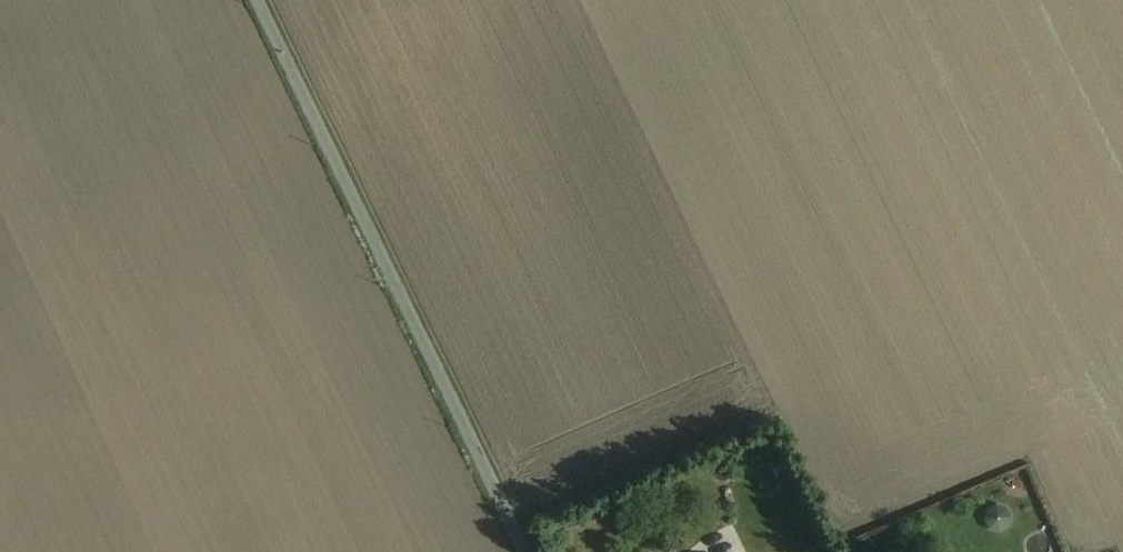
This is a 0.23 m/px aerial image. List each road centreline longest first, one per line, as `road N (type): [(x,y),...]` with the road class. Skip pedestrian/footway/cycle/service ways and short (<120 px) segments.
road 1 (unclassified): [(255,0),(524,551)]

